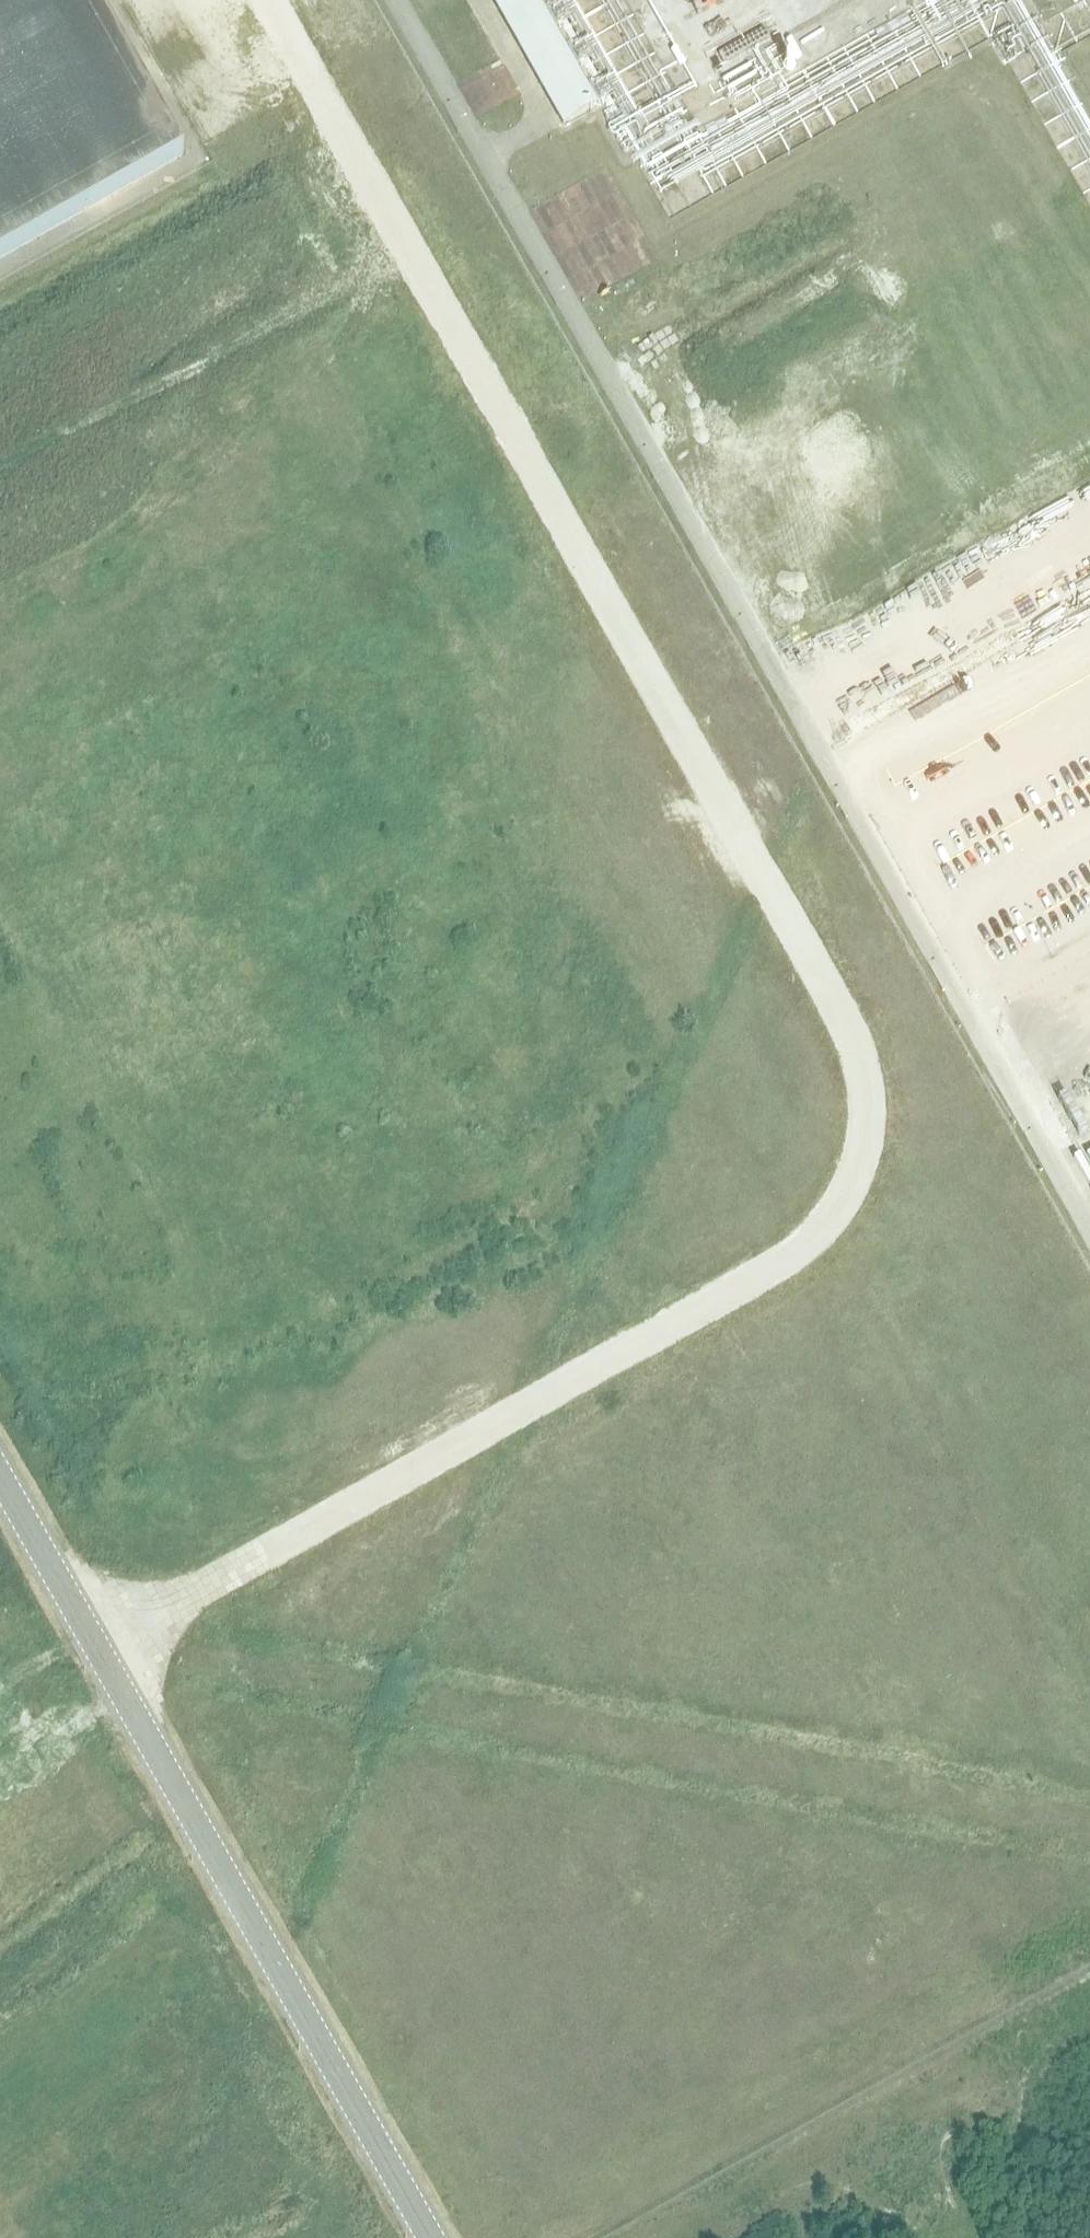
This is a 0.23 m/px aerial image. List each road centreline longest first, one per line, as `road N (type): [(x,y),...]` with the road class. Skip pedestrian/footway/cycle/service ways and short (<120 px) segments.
road 1 (unclassified): [(431,2237),(0,1473)]

